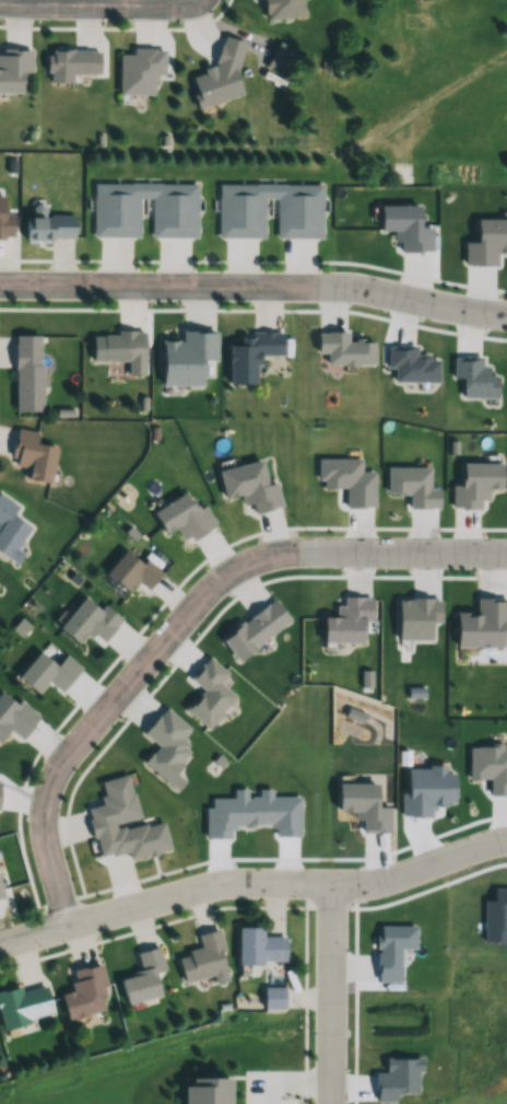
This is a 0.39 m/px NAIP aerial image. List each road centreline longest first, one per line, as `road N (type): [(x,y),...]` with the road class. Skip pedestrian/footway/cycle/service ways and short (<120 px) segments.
road 1 (residential): [(506,556),(299,550),(246,562),(223,577),(47,787),(44,839),(68,926)]
road 2 (residential): [(0,944),(225,883),(376,883),(506,842)]
road 3 (residential): [(506,318),(339,287),(0,286)]
road 4 (residential): [(331,882),(330,1103)]
road 5 (residential): [(135,0),(0,1)]

